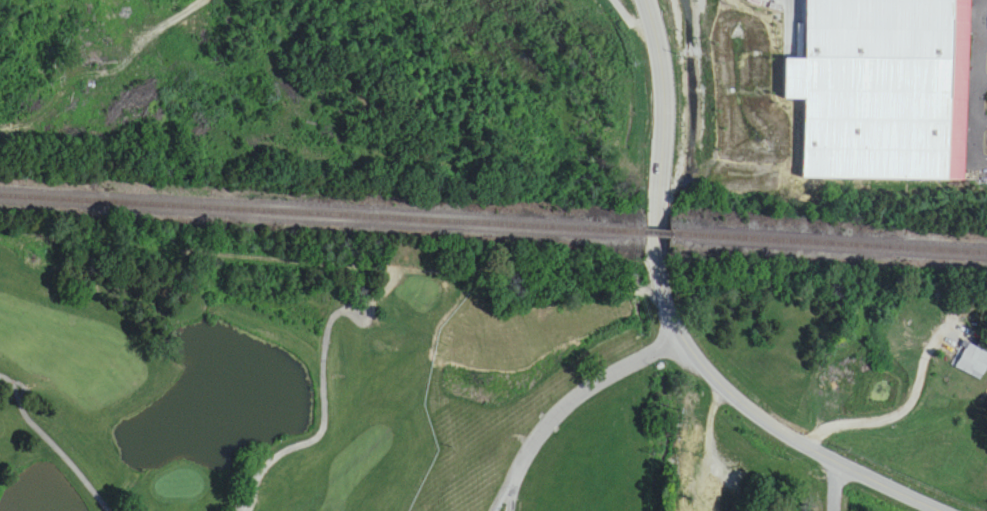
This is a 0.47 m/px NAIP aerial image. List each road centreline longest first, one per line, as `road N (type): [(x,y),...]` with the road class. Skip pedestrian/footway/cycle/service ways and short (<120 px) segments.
road 1 (tertiary): [(681,340),(661,277),(664,77),(645,0)]
road 2 (tertiary): [(946,510),(841,464),(740,402),(681,340)]
road 3 (residential): [(498,510),(529,452),(603,373),(681,340)]

